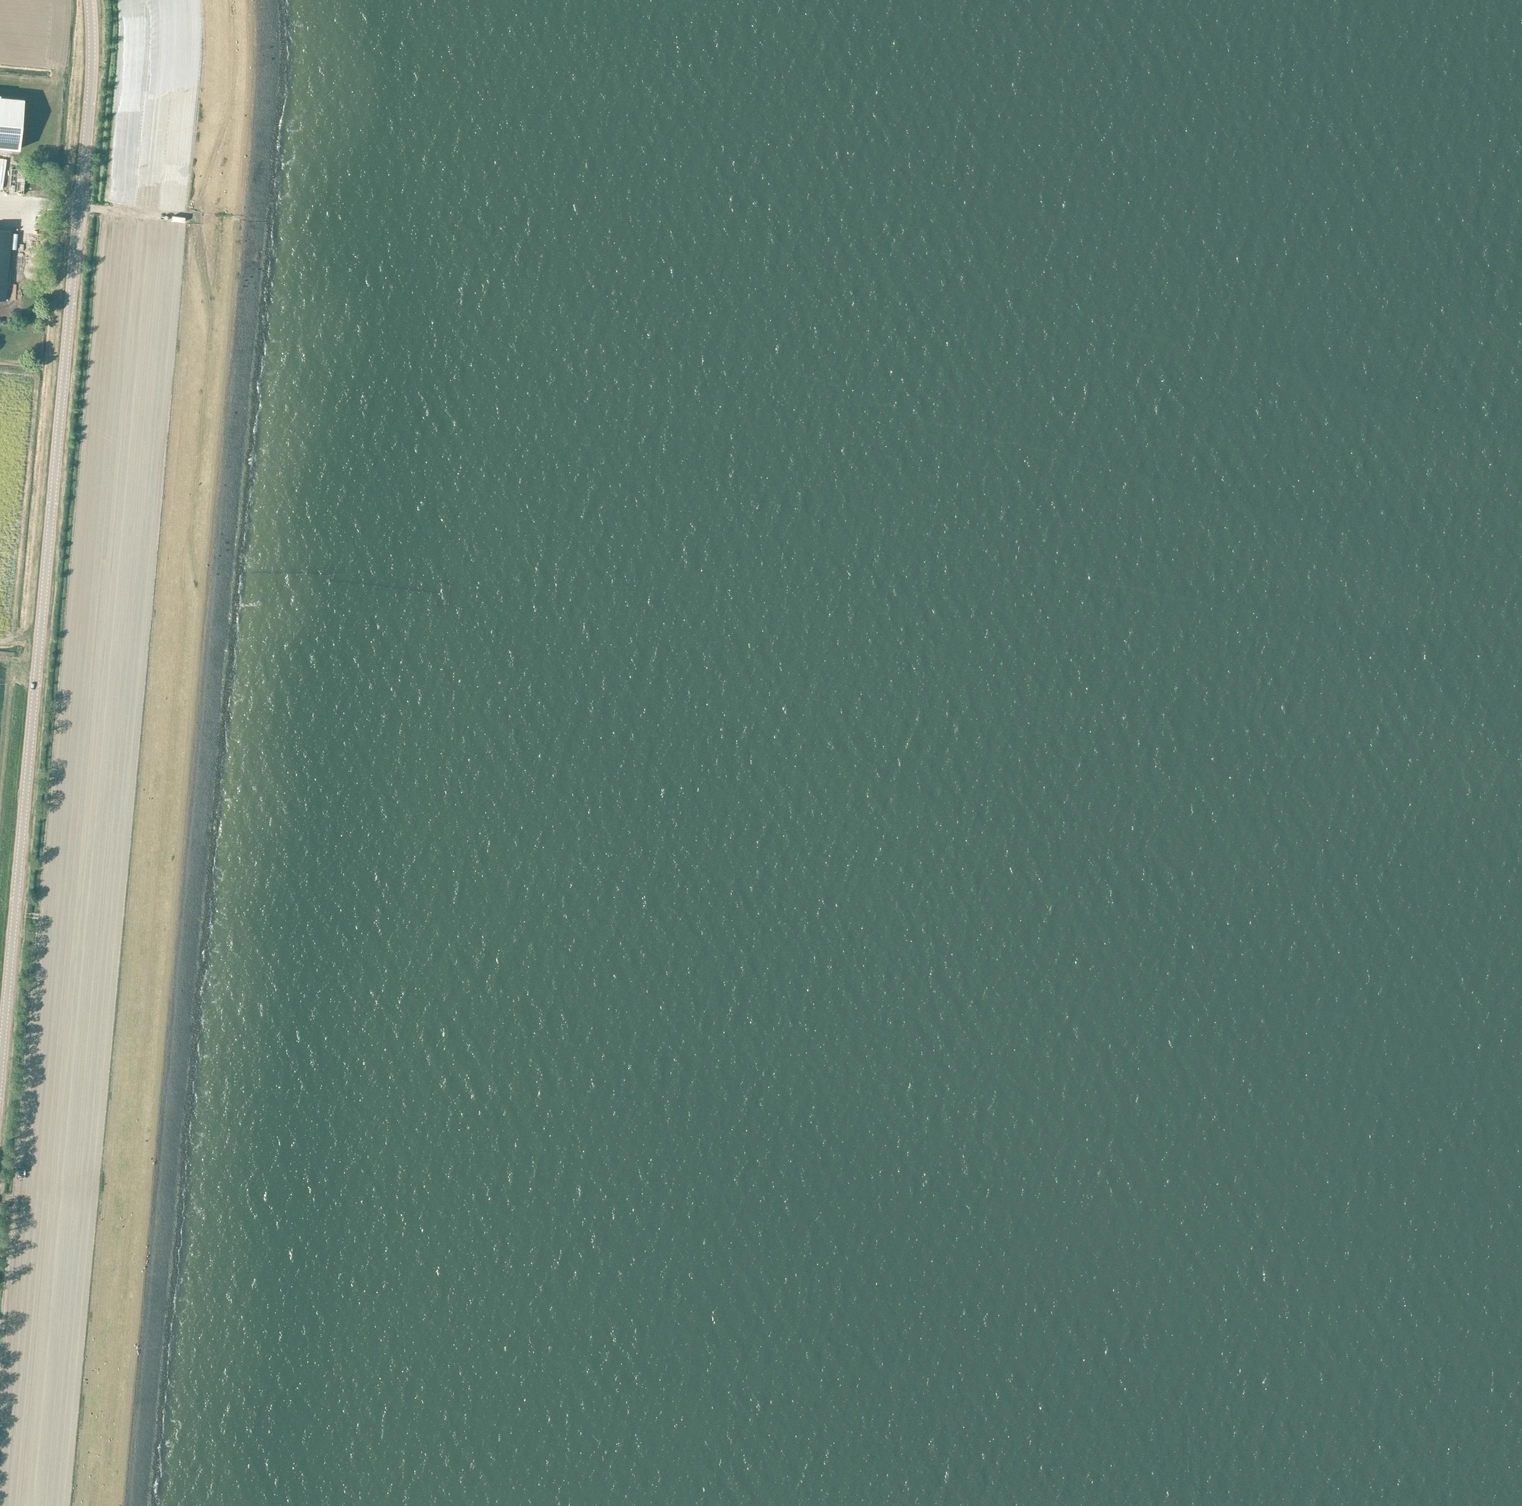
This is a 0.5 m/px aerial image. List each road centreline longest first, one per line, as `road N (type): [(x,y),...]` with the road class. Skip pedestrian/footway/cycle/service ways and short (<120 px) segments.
road 1 (tertiary): [(0,1057),(88,84),(88,0)]

